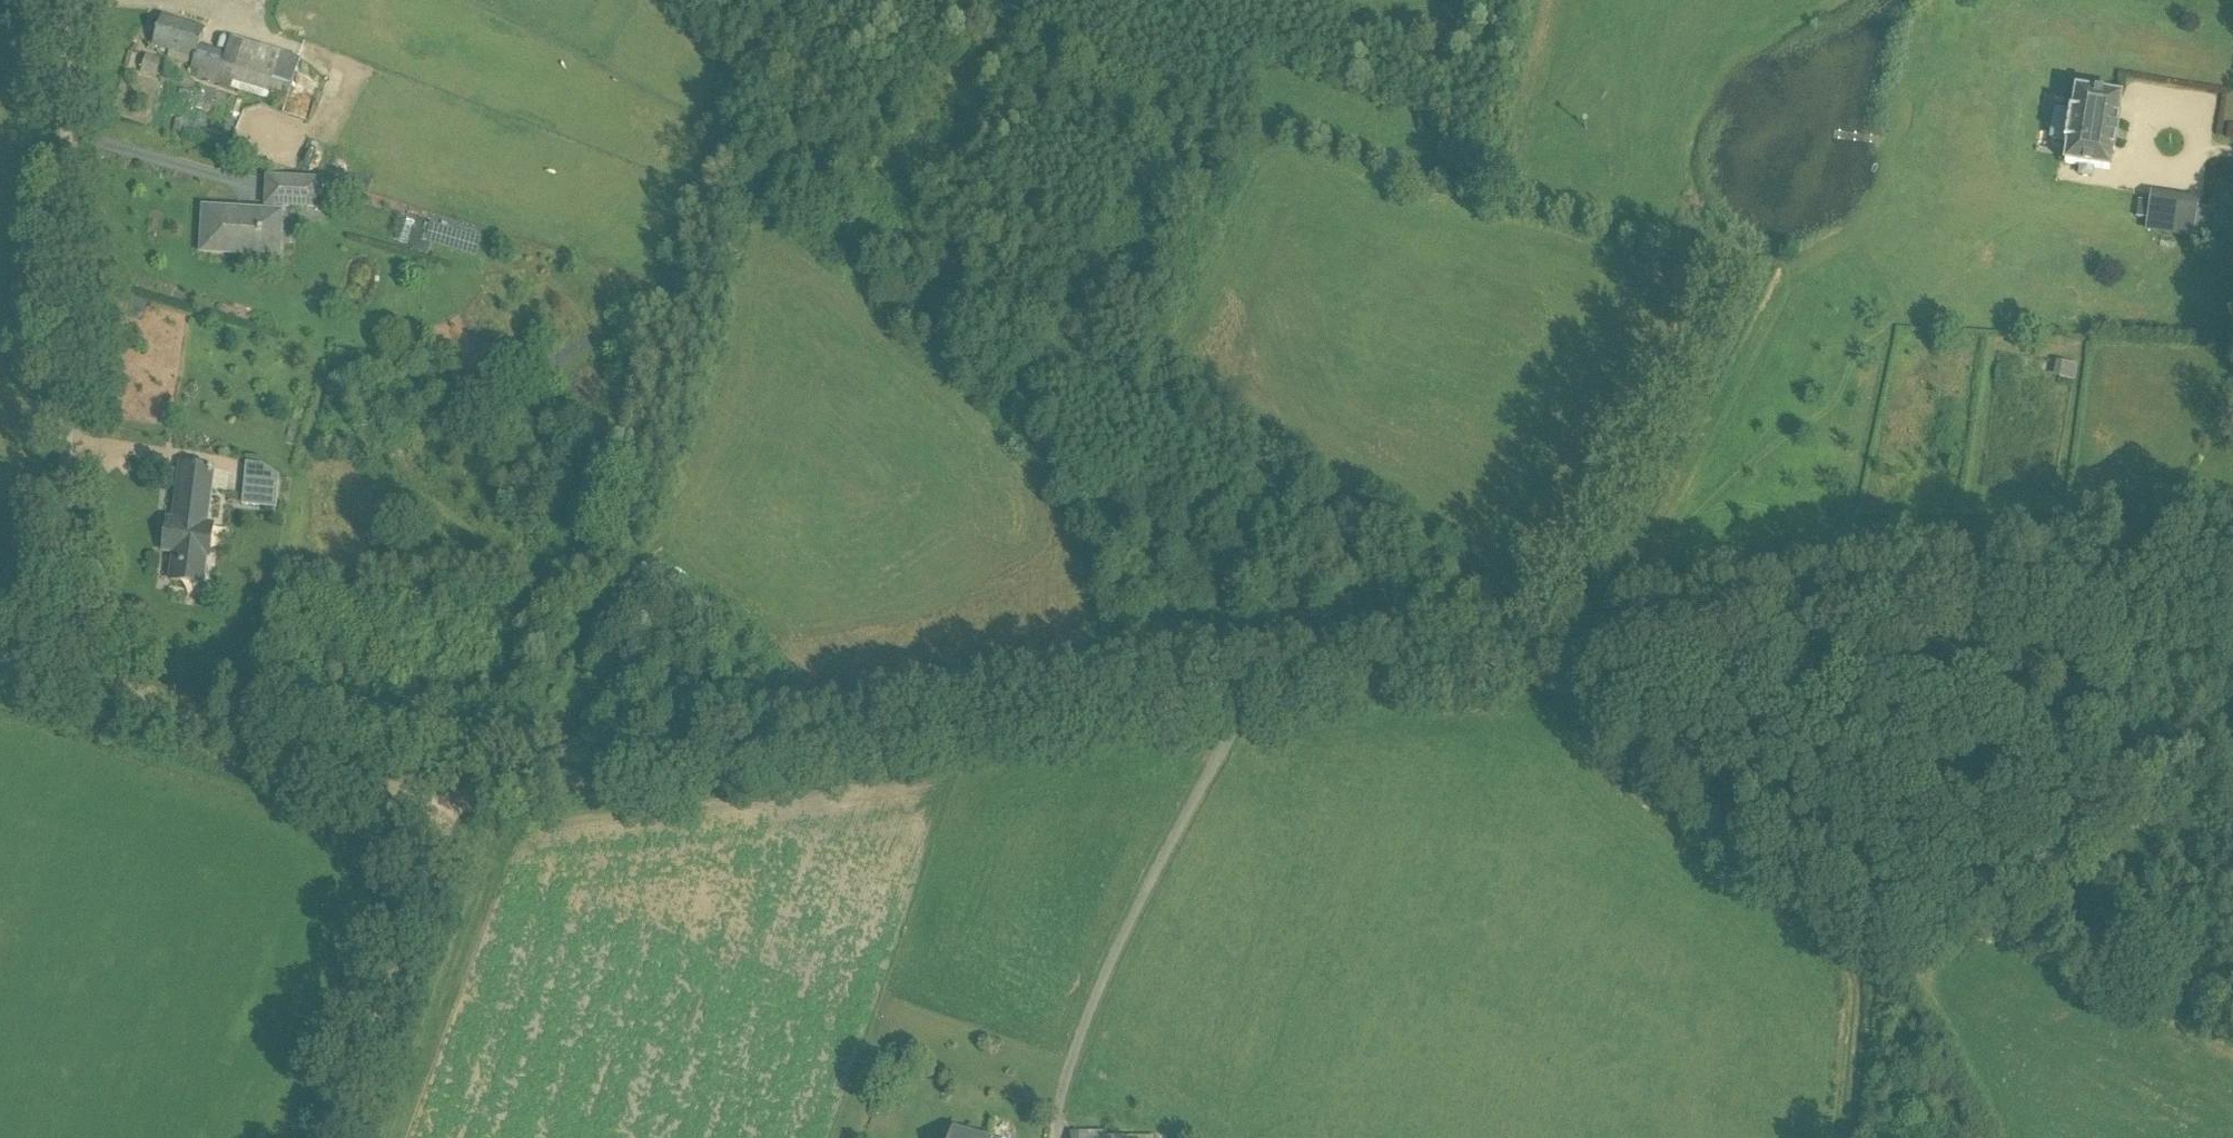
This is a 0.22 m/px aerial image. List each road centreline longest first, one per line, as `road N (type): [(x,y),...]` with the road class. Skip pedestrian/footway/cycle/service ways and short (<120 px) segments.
road 1 (unclassified): [(2232,573),(445,802),(373,790),(54,671),(48,0)]
road 2 (track): [(445,802),(416,845),(313,1137)]

